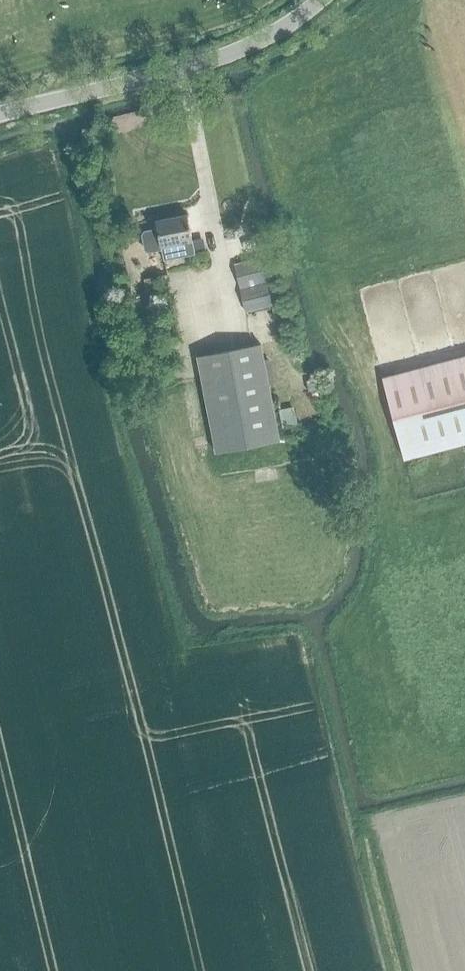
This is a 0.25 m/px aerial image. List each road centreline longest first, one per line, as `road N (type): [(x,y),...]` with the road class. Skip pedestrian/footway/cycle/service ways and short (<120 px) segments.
road 1 (unclassified): [(0,113),(189,68),(261,40),(321,0)]

